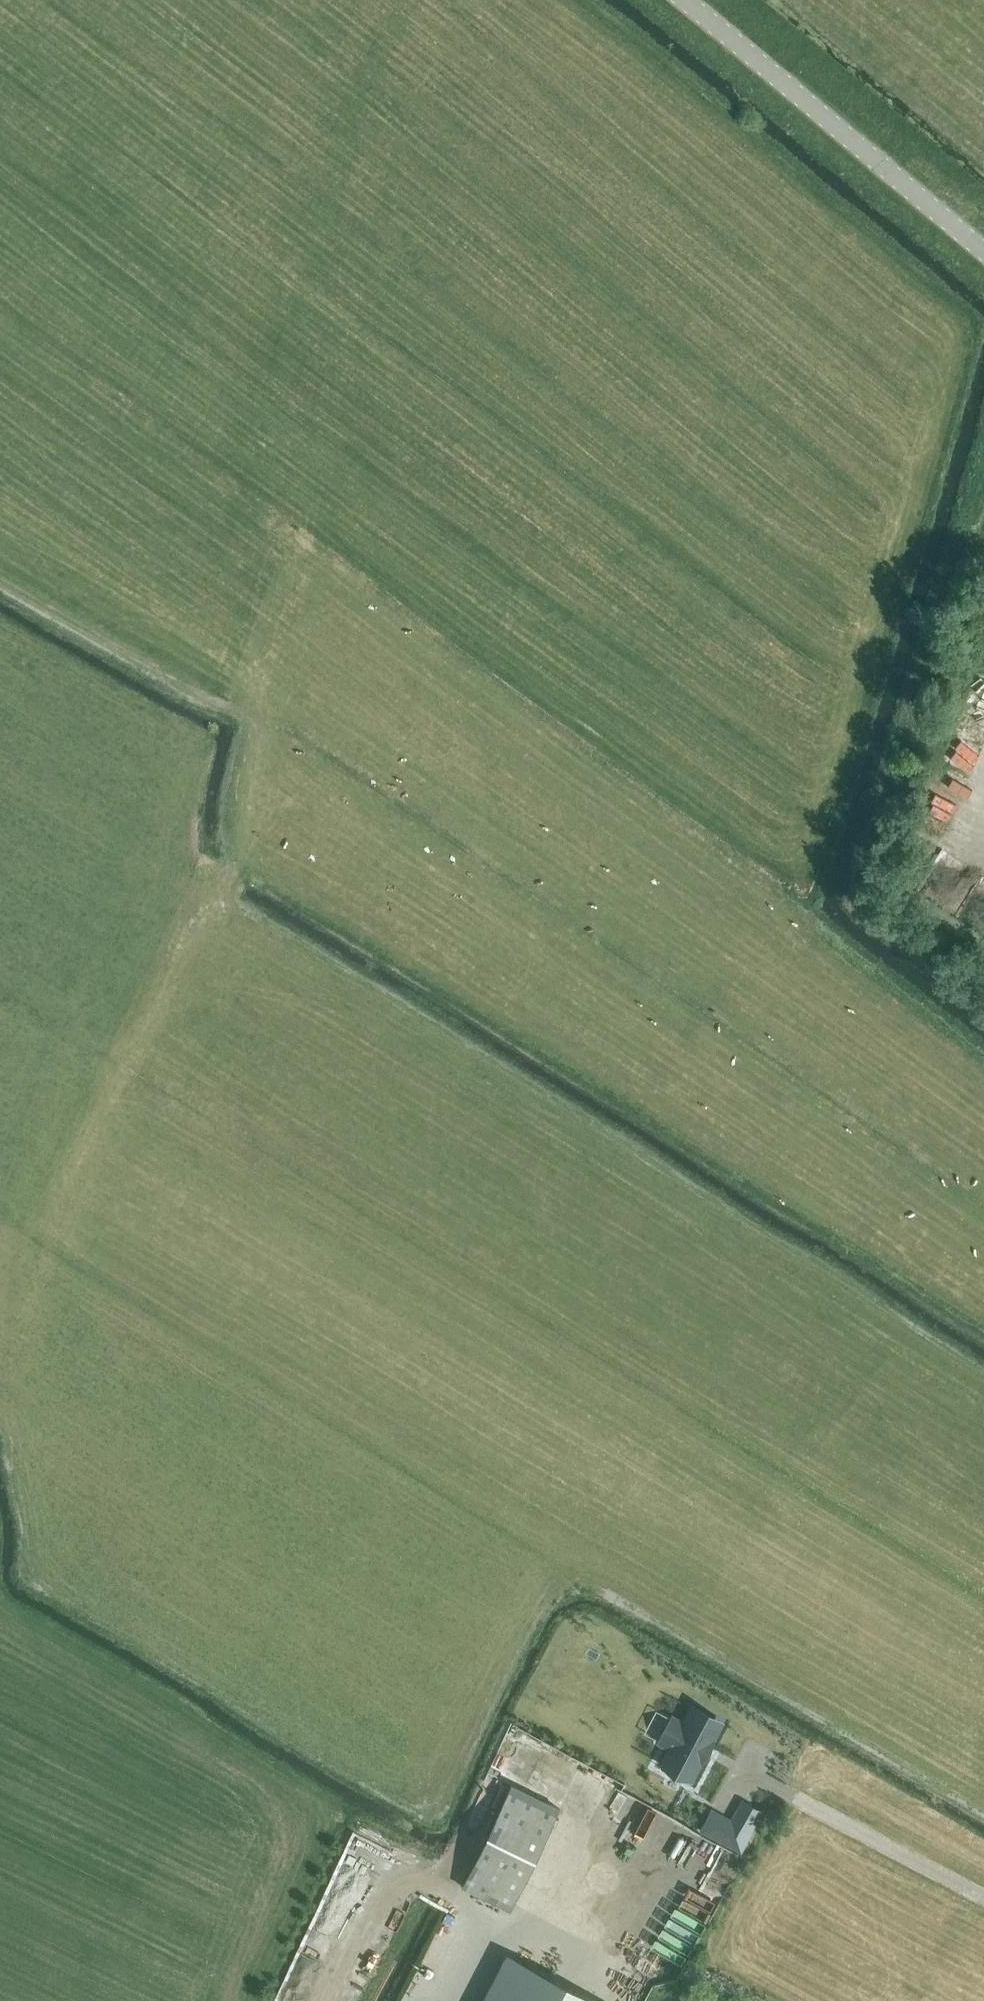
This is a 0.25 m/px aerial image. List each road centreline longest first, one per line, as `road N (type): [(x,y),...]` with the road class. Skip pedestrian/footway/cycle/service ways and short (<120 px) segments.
road 1 (tertiary): [(983,250),(686,0)]

